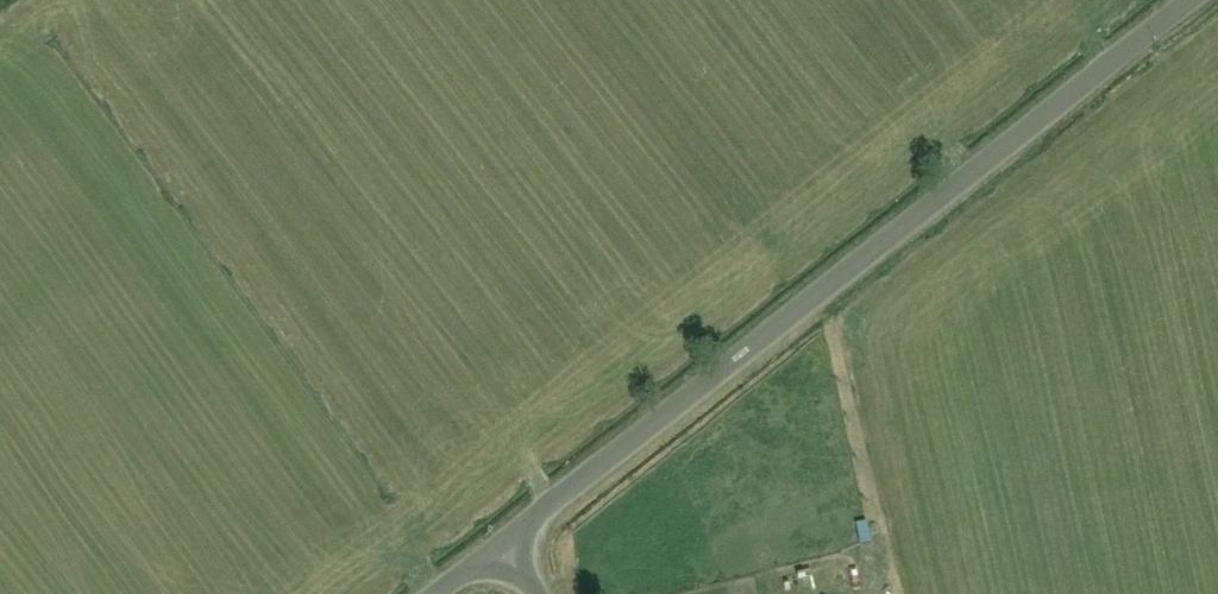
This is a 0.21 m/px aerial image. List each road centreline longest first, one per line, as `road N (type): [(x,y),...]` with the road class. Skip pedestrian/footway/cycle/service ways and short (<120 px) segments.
road 1 (unclassified): [(503,553),(1202,0)]

